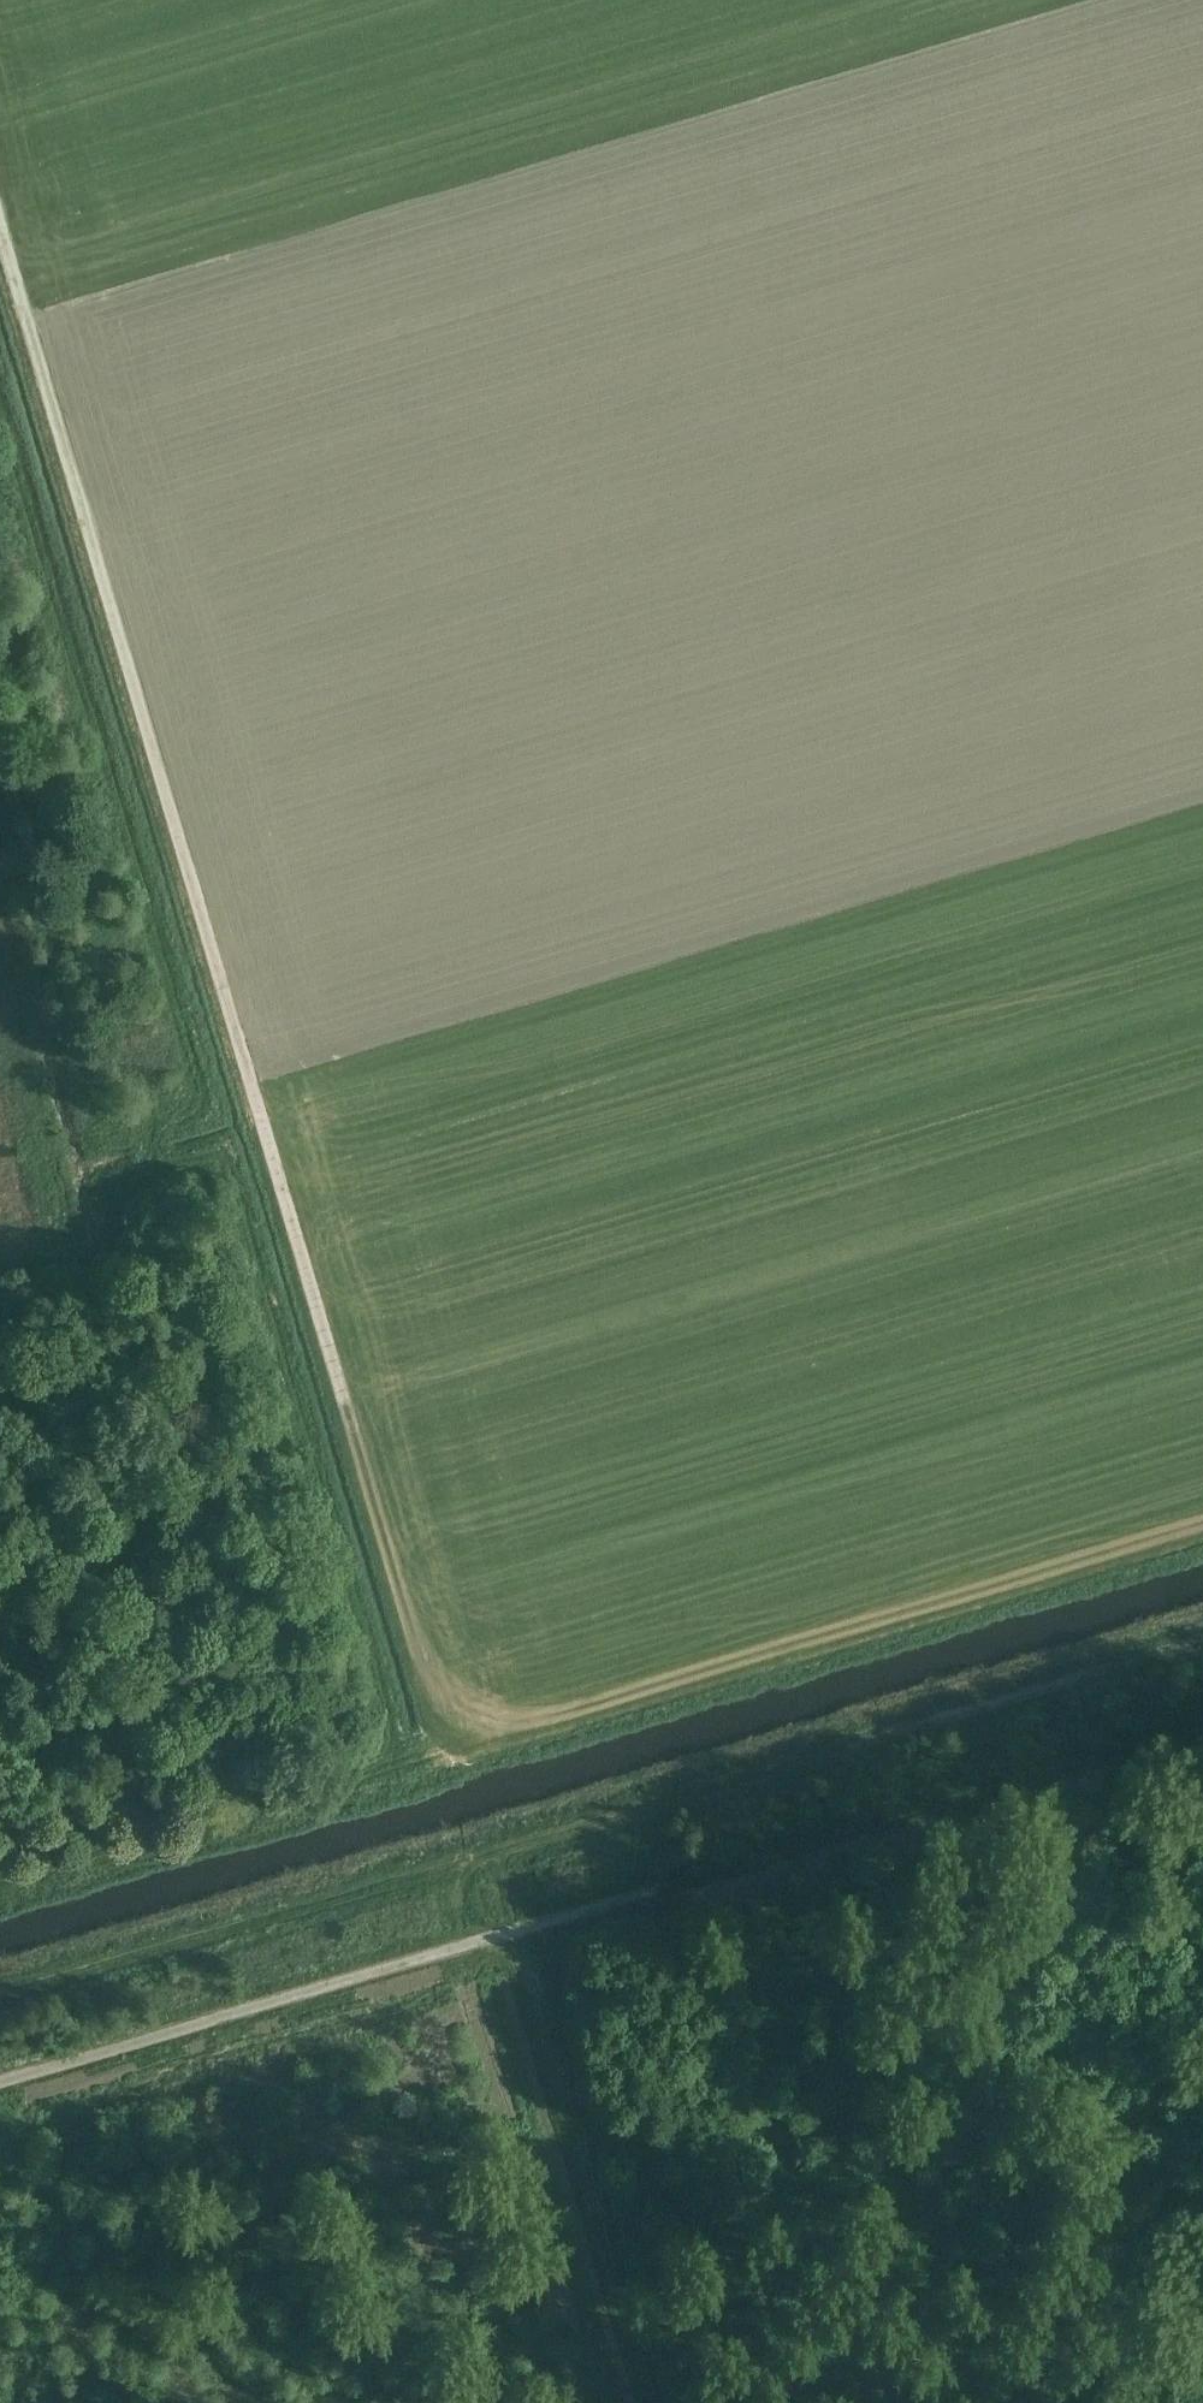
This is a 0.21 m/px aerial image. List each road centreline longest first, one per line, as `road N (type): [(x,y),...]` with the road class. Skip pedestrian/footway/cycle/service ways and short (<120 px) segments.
road 1 (track): [(0,2086),(1202,1734)]
road 2 (track): [(634,2402),(499,1940)]

